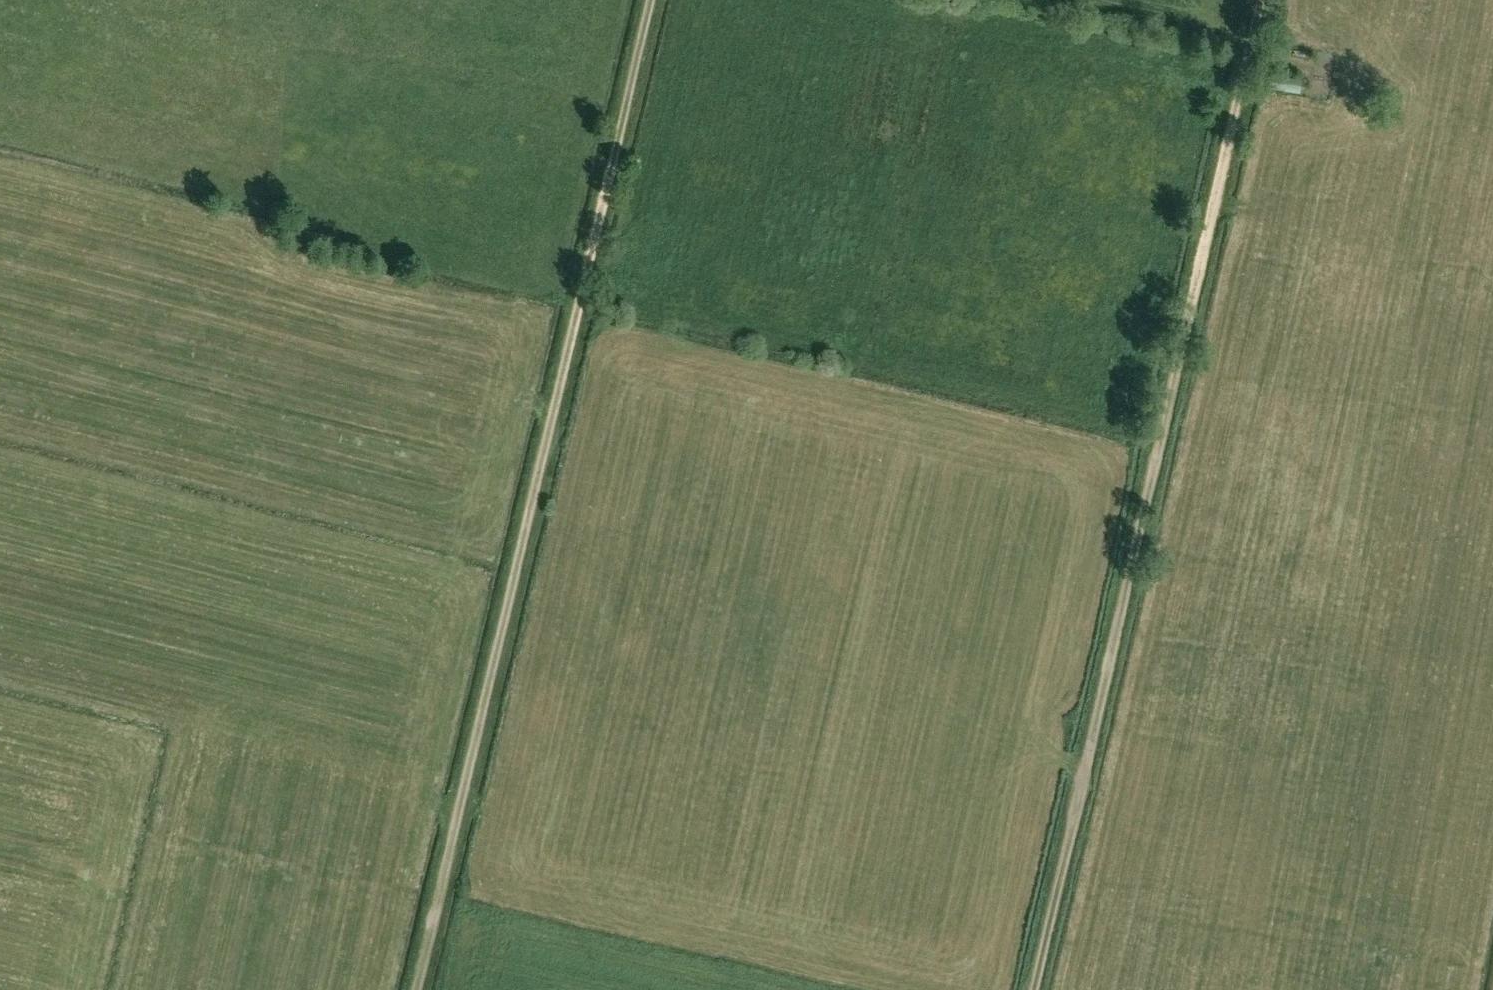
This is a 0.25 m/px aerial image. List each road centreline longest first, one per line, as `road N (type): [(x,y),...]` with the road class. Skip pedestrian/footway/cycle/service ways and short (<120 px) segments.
road 1 (track): [(415,989),(648,0)]
road 2 (track): [(1031,989),(1256,0)]

